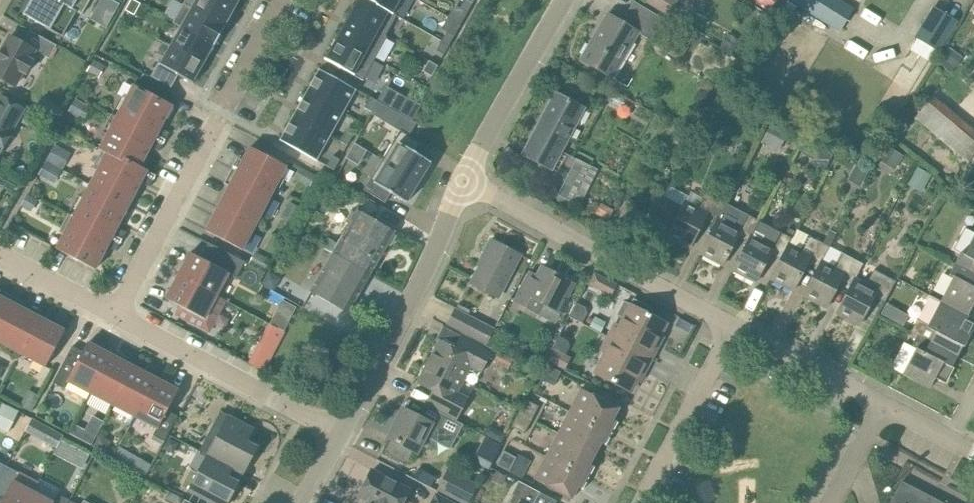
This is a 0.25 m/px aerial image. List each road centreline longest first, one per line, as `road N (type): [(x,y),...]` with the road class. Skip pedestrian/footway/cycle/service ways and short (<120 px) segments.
road 1 (residential): [(117,317),(287,0)]
road 2 (residential): [(734,327),(467,181)]
road 3 (residential): [(340,434),(467,181)]
road 4 (residential): [(340,434),(117,317)]
road 5 (residential): [(467,181),(569,0)]
road 6 (residential): [(734,327),(643,502)]
road 7 (residential): [(884,404),(734,327)]
road 8 (residential): [(117,317),(0,254)]

